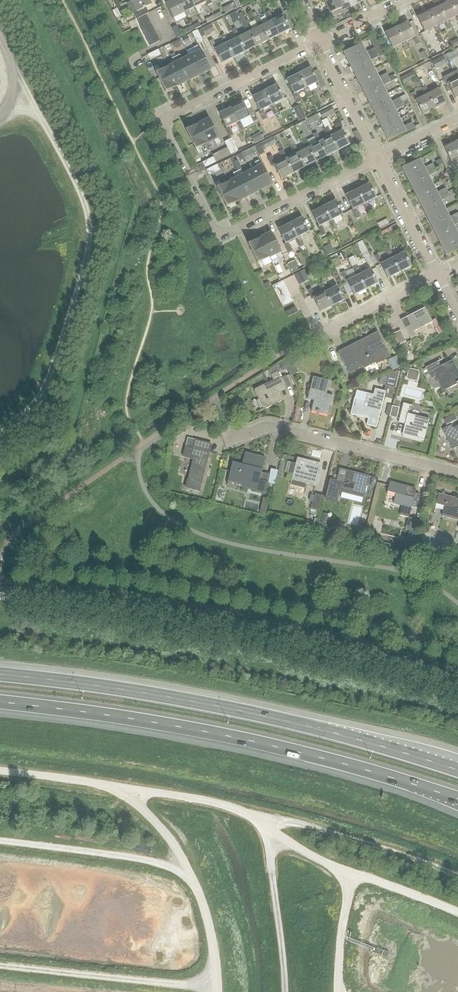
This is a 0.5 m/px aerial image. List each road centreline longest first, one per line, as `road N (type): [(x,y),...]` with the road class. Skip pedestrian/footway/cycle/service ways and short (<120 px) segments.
road 1 (motorway): [(457,770),(266,715),(0,674)]
road 2 (motorway): [(0,702),(208,732),(457,798)]
road 3 (tertiary): [(457,680),(330,643),(0,589)]
road 4 (residential): [(164,119),(220,239),(378,158)]
road 5 (residential): [(457,472),(279,427),(234,438)]
road 6 (residential): [(164,119),(320,42)]
road 7 (residential): [(437,275),(378,158)]
road 8 (residential): [(378,158),(320,42)]
road 9 (residential): [(325,330),(437,275)]

